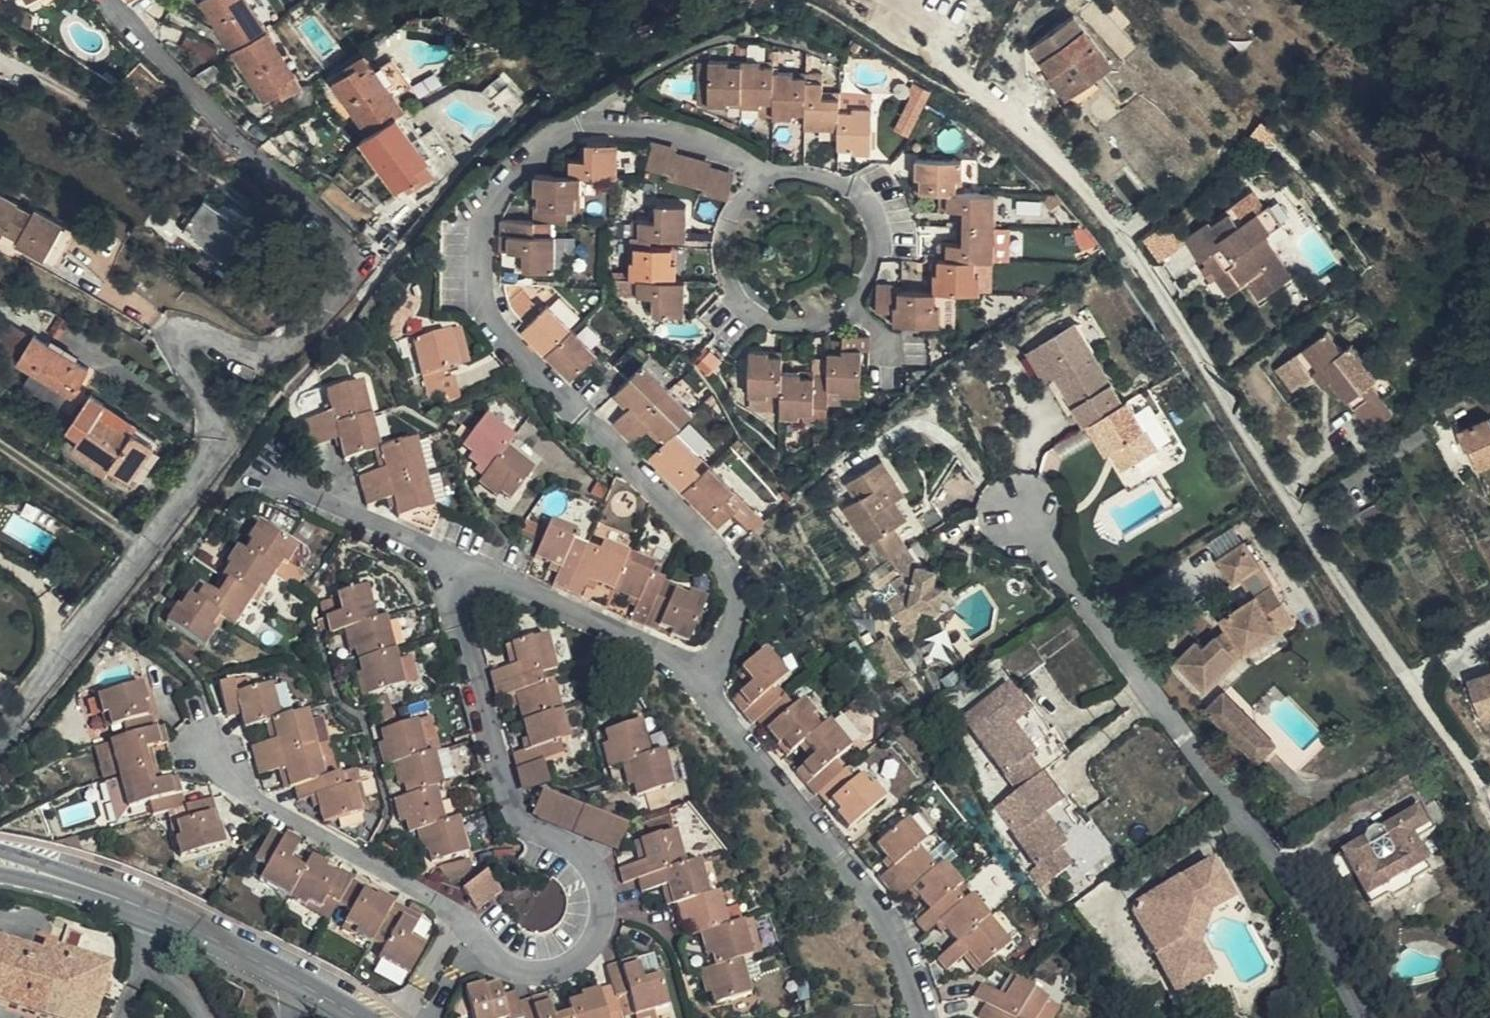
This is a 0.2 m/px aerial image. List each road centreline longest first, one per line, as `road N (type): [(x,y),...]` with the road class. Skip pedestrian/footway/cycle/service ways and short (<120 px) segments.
road 1 (residential): [(0,734),(204,465),(207,407),(183,366),(181,342),(205,336),(247,355),(271,349),(323,311),(346,265),(342,232),(247,152),(110,0)]
road 2 (residential): [(696,670),(727,634),(734,582),(594,426),(501,339),(483,307),(482,230),(492,203),(527,160),(560,134),(590,125),(673,134),(760,167)]
road 3 (residential): [(1364,1017),(1273,848),(1019,514)]
road 4 (residential): [(479,941),(500,961),(560,966),(596,940),(603,893),(583,854),(514,812),(453,596),(461,565)]
road 5 (residential): [(760,167),(840,184),(868,207),(878,241),(854,305),(814,327),(792,327),(743,305),(727,276),(723,240),(753,181)]
road 6 (residential): [(696,670),(899,942),(927,1017)]
road 7 (residential): [(208,759),(264,805),(448,905),(462,921)]
road 8 (residential): [(461,565),(696,670)]
road 9 (tertiary): [(364,1017),(154,913)]
road 10 (residential): [(278,481),(461,565)]
road 11 (tertiary): [(154,913),(0,863)]
road 12 (residential): [(154,913),(151,966),(204,1017)]

